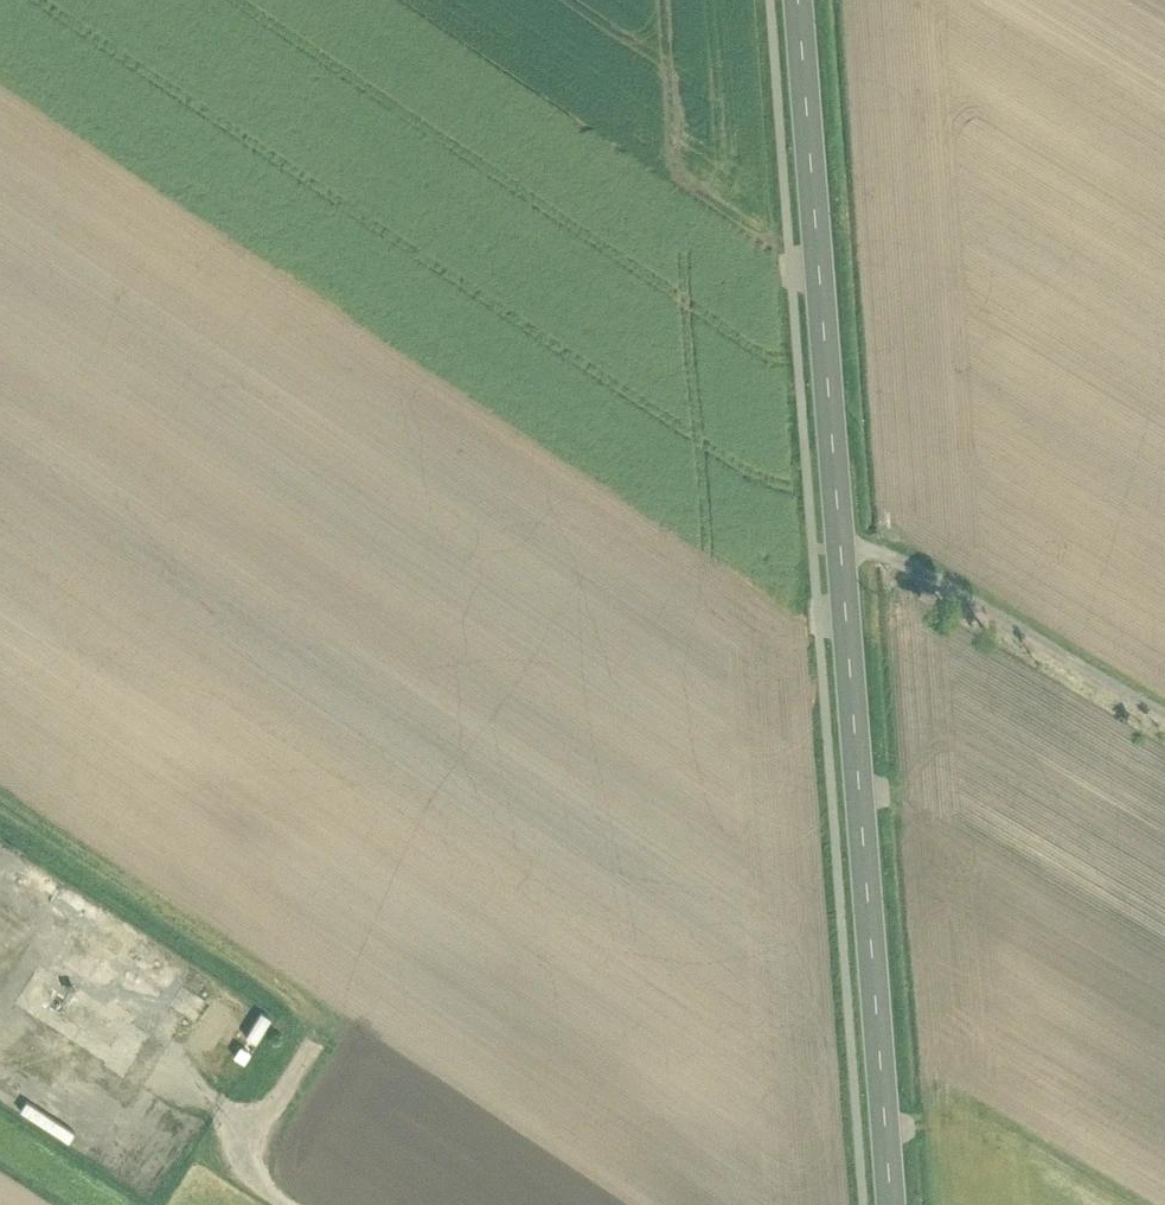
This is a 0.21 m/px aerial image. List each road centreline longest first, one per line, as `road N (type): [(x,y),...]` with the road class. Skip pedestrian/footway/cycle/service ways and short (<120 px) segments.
road 1 (tertiary): [(797,0),(892,1204)]

